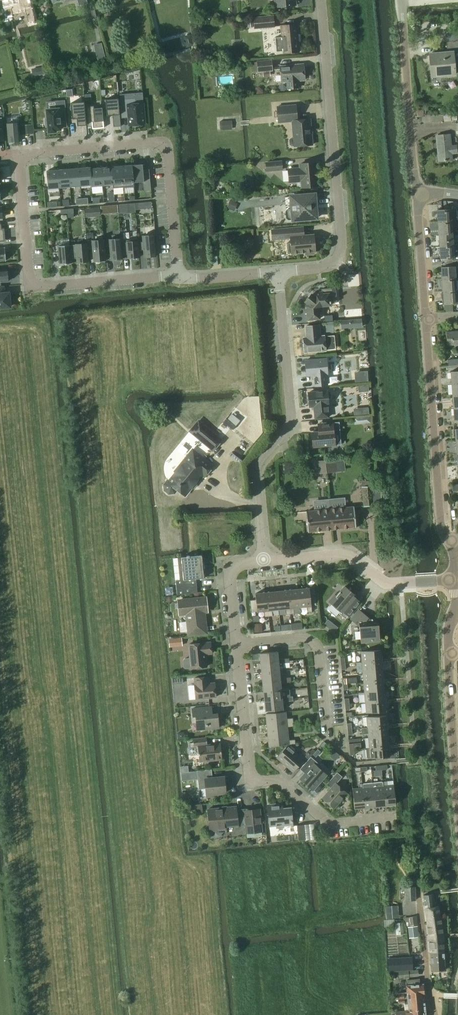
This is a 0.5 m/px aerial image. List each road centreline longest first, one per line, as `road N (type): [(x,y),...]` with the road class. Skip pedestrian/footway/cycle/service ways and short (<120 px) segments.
road 1 (residential): [(278,271),(329,266),(339,245),(319,0)]
road 2 (residential): [(263,563),(255,470),(291,421),(278,271)]
road 3 (residential): [(394,817),(328,824),(276,780),(250,782),(236,644)]
road 4 (residential): [(178,278),(167,144),(18,154)]
road 5 (residential): [(18,154),(30,286),(178,278)]
road 6 (tertiary): [(449,539),(441,526),(427,320)]
road 7 (tertiary): [(416,191),(401,0)]
road 8 (residential): [(328,737),(315,642),(236,644)]
road 9 (residential): [(402,583),(387,583),(349,558),(263,563)]
road 10 (tertiary): [(457,794),(449,655)]
road 11 (tertiary): [(427,320),(416,191)]

